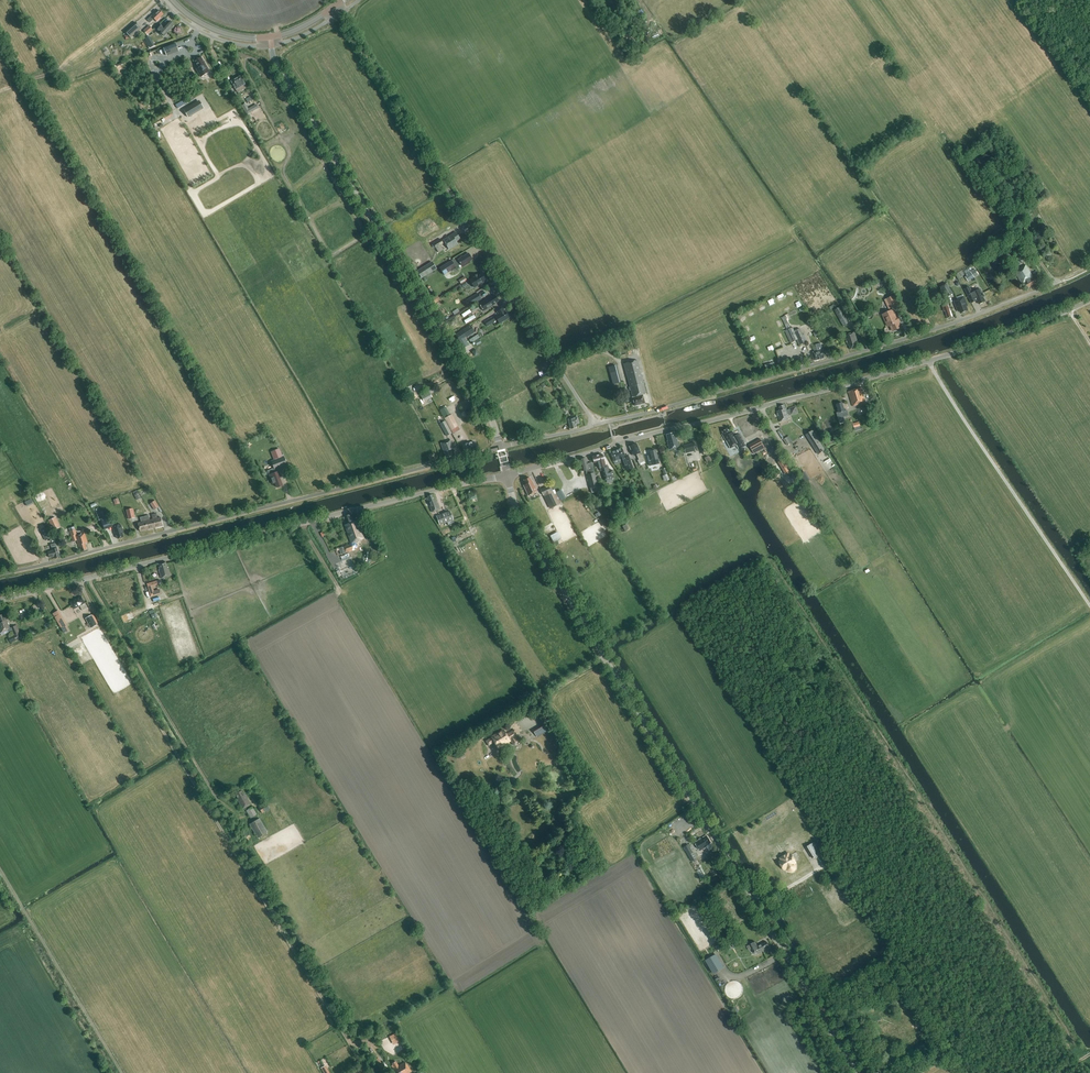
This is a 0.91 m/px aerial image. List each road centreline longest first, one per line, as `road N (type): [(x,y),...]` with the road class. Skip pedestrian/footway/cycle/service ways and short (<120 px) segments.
road 1 (tertiary): [(858,1072),(542,558),(507,475)]
road 2 (unclassified): [(507,475),(929,361),(1089,300)]
road 3 (unclassified): [(0,601),(507,475)]
road 4 (unclassified): [(0,574),(499,447)]
road 5 (unclassified): [(596,425),(334,7)]
road 6 (unclassified): [(596,425),(906,338),(1058,282)]
road 7 (tertiary): [(499,447),(483,404),(275,61),(271,37)]
road 8 (track): [(155,0),(74,62),(0,91)]

